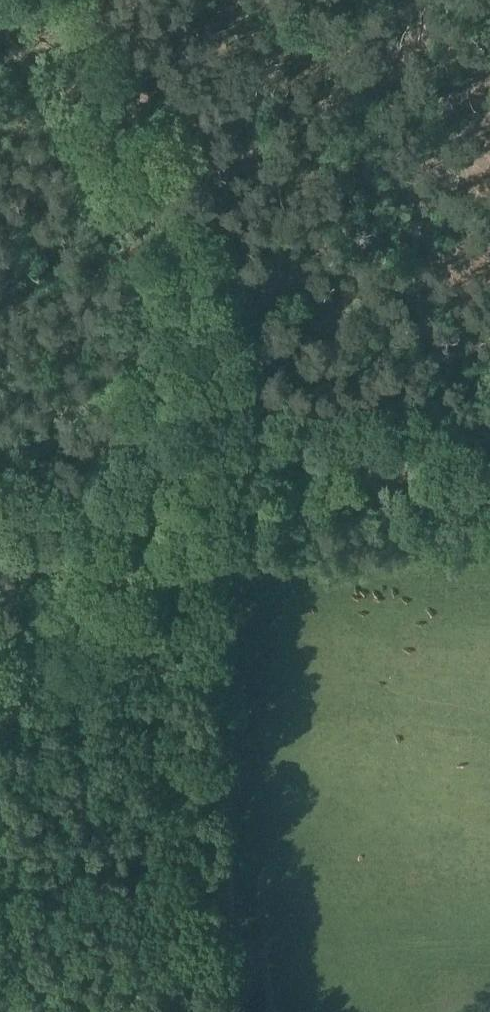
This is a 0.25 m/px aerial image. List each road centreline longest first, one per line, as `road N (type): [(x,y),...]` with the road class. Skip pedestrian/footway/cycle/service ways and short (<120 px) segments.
road 1 (track): [(0,685),(94,587),(110,545),(170,501),(159,362),(115,240),(56,119),(0,31)]
road 2 (track): [(170,501),(489,483)]
road 3 (track): [(170,501),(0,507)]

